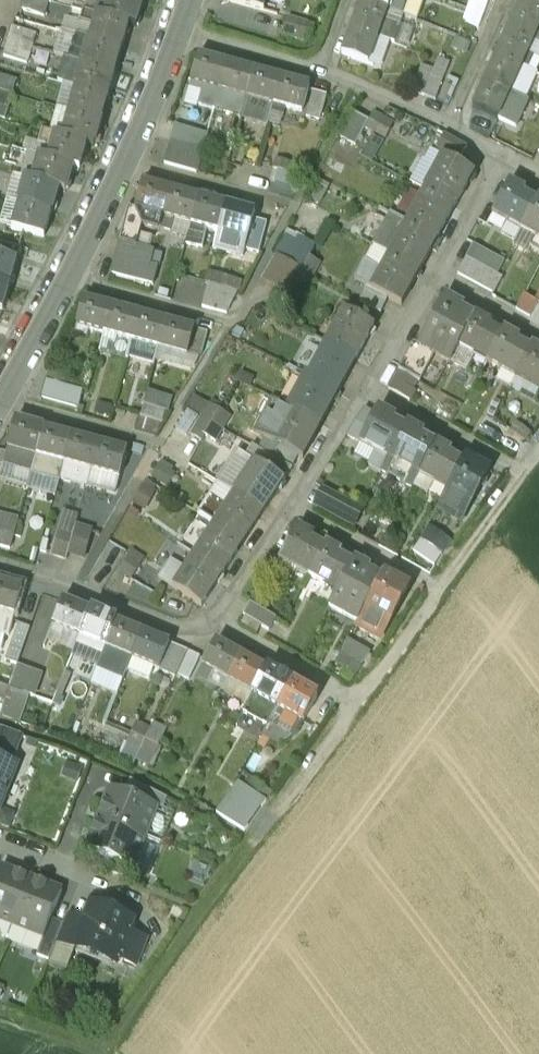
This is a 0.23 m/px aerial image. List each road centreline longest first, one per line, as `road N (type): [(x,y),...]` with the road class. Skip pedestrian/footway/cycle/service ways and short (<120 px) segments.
road 1 (track): [(356,694),(100,1047)]
road 2 (track): [(356,694),(538,440)]
road 3 (residential): [(0,565),(176,628),(216,621)]
road 4 (residential): [(128,161),(298,203)]
road 5 (residential): [(371,389),(522,466)]
road 6 (residential): [(71,276),(232,320)]
road 7 (residential): [(293,506),(436,584)]
road 8 (residential): [(3,398),(156,441)]
road 9 (residential): [(216,621),(356,694)]
road 10 (residential): [(322,70),(180,31)]
road 11 (residential): [(0,840),(134,893)]
road 12 (residential): [(293,506),(371,389)]
road 13 (residential): [(180,31),(128,161)]
road 14 (residential): [(71,276),(3,398)]
road 15 (residential): [(216,621),(293,506)]
road 16 (residential): [(449,124),(322,70)]
road 17 (residential): [(449,124),(505,0)]
road 18 (residential): [(439,273),(504,154)]
road 19 (residential): [(371,389),(439,273)]
road 20 (residential): [(128,161),(71,276)]

